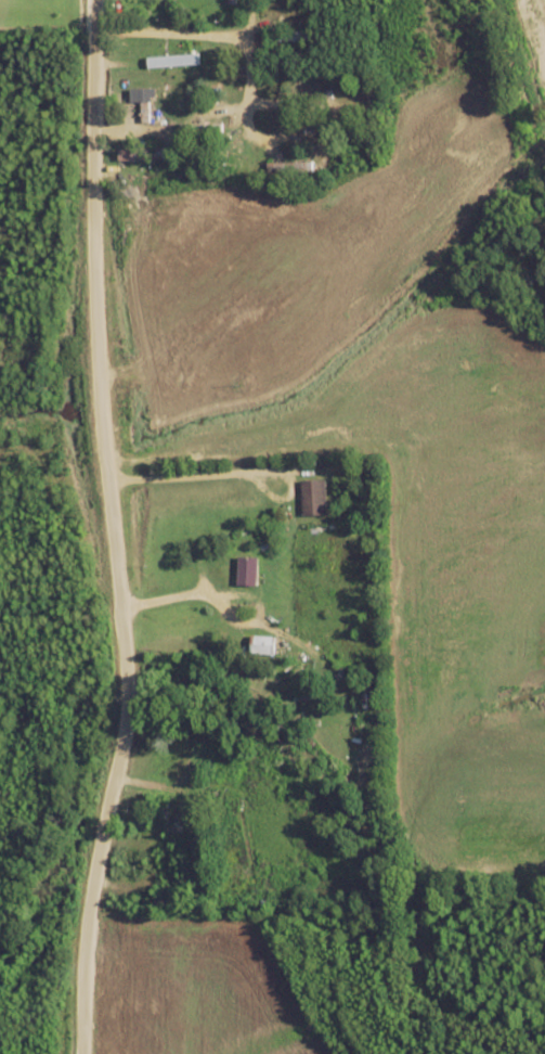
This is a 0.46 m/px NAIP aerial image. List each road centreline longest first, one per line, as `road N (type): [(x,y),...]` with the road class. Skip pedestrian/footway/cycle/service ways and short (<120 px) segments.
road 1 (residential): [(78,1053),(88,921),(128,719),(99,377),(98,0)]

